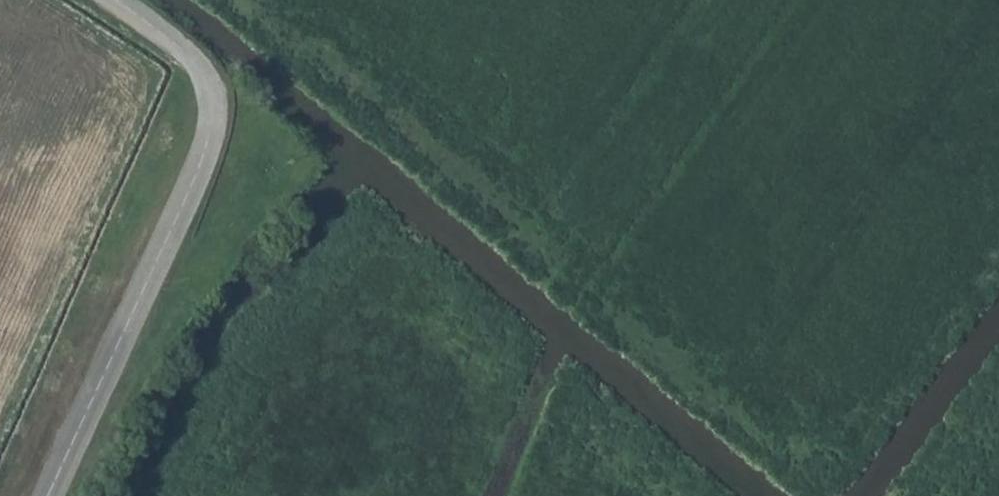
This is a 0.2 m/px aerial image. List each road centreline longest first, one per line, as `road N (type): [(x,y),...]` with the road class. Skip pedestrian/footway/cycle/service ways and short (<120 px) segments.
road 1 (unclassified): [(116,0),(203,68),(217,107),(206,149),(47,495)]

